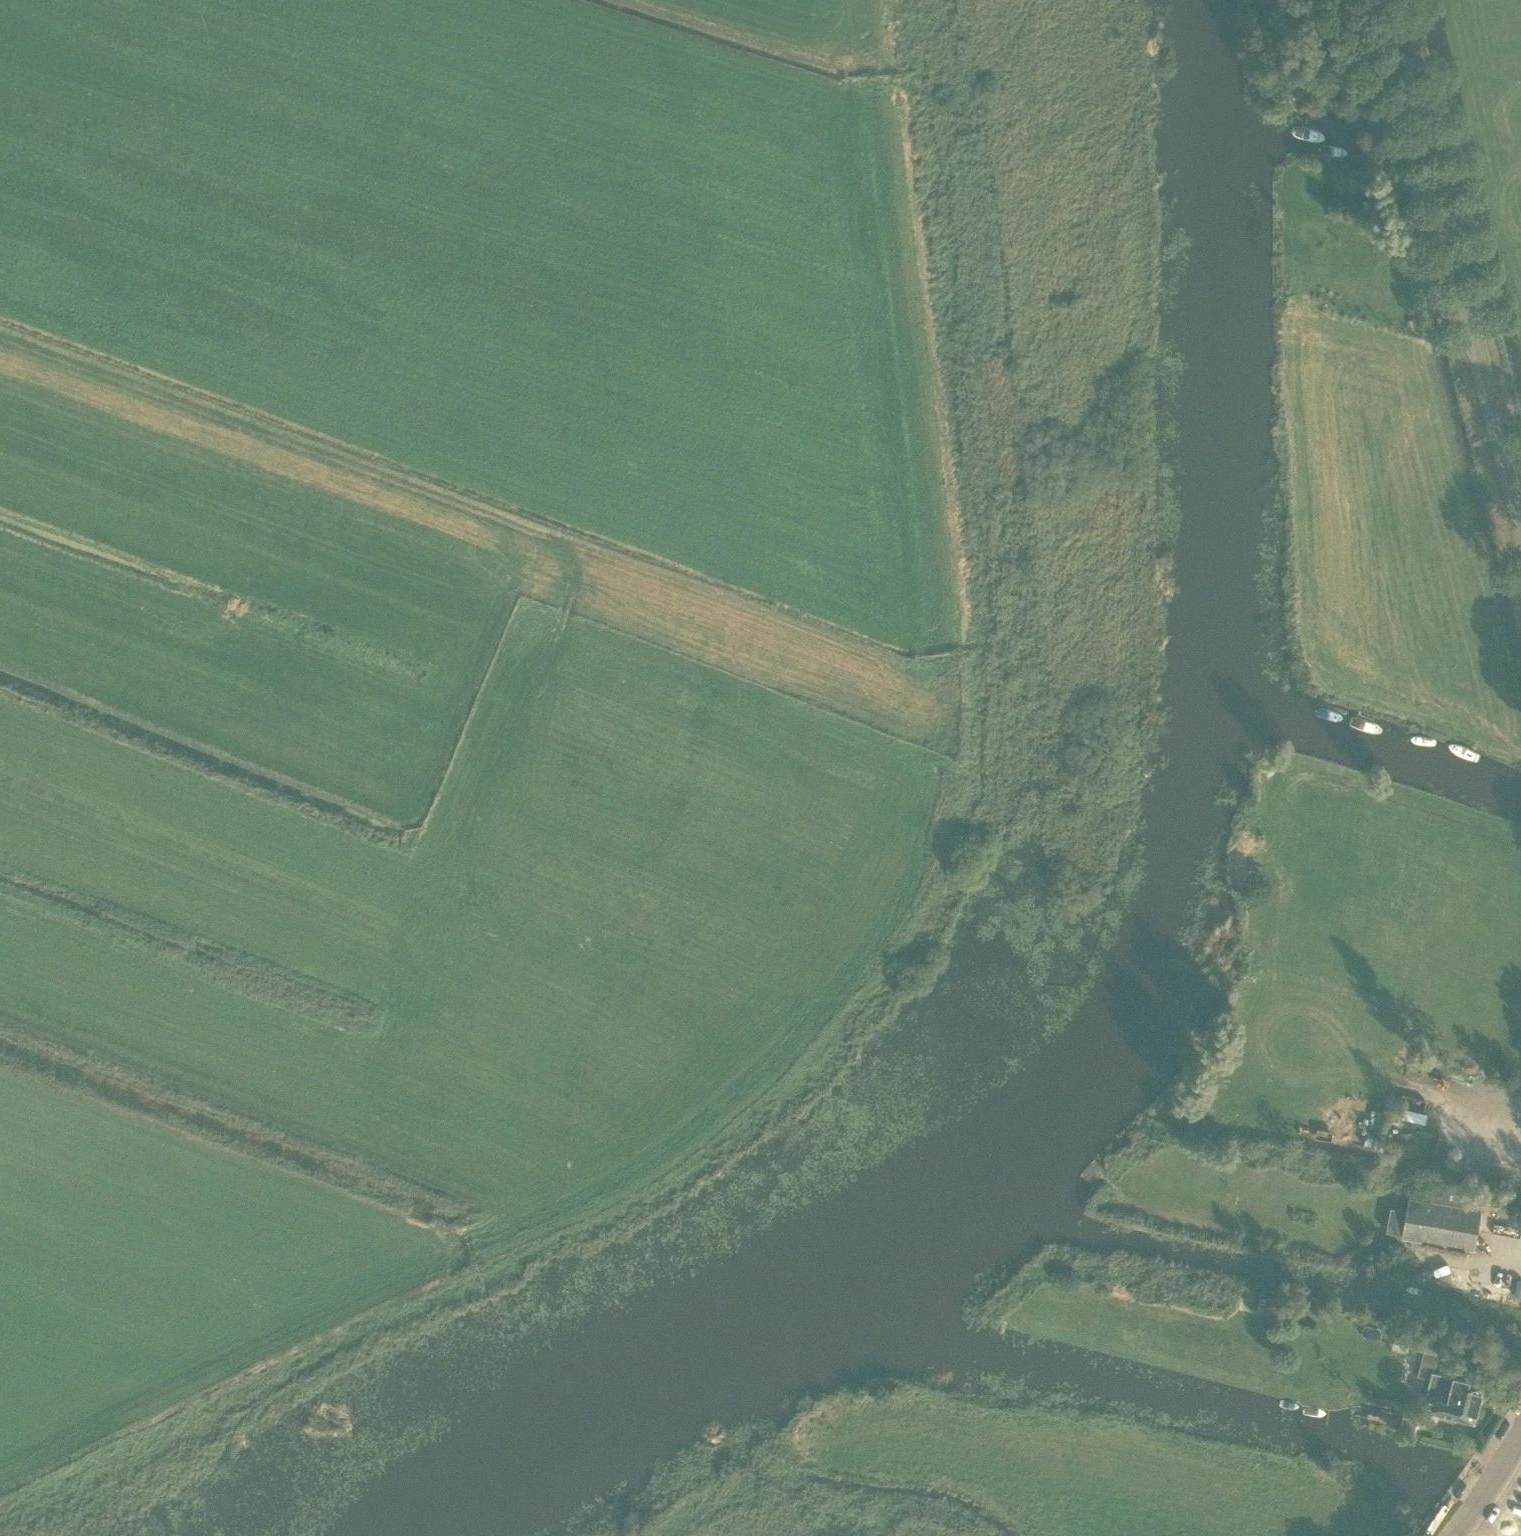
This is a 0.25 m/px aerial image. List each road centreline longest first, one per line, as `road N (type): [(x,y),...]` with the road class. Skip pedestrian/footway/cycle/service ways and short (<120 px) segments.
road 1 (tertiary): [(1393,0),(1520,525)]
road 2 (tertiary): [(1453,1535),(1520,1429)]

